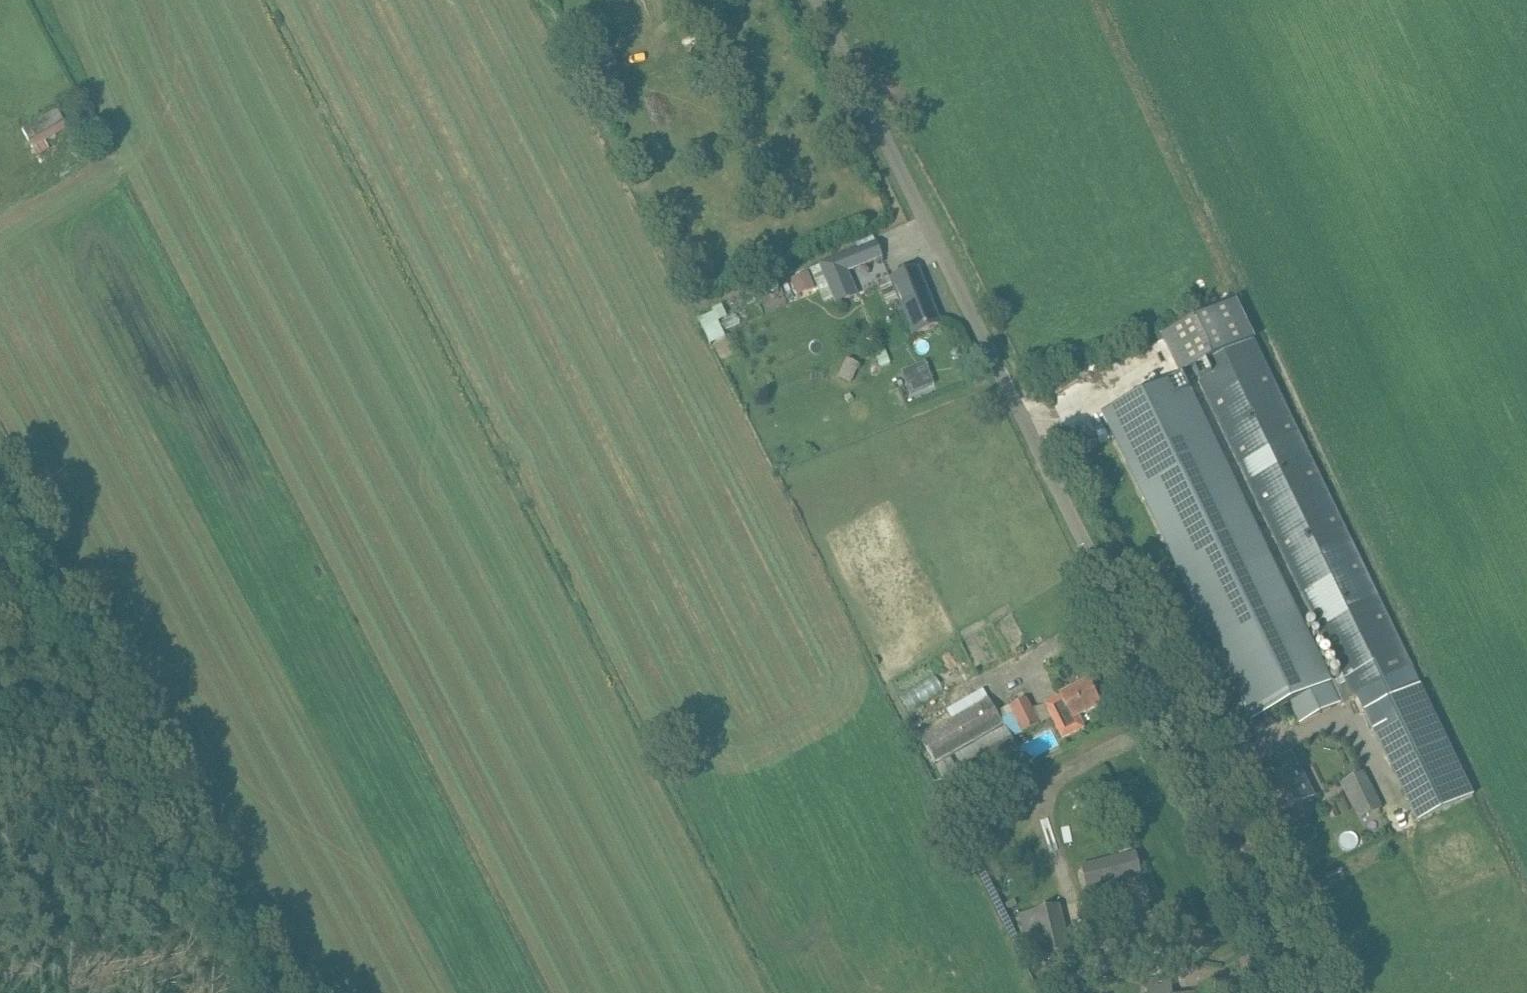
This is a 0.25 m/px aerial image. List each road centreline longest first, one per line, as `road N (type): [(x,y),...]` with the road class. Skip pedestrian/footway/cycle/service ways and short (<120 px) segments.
road 1 (unclassified): [(1312,992),(819,0)]

